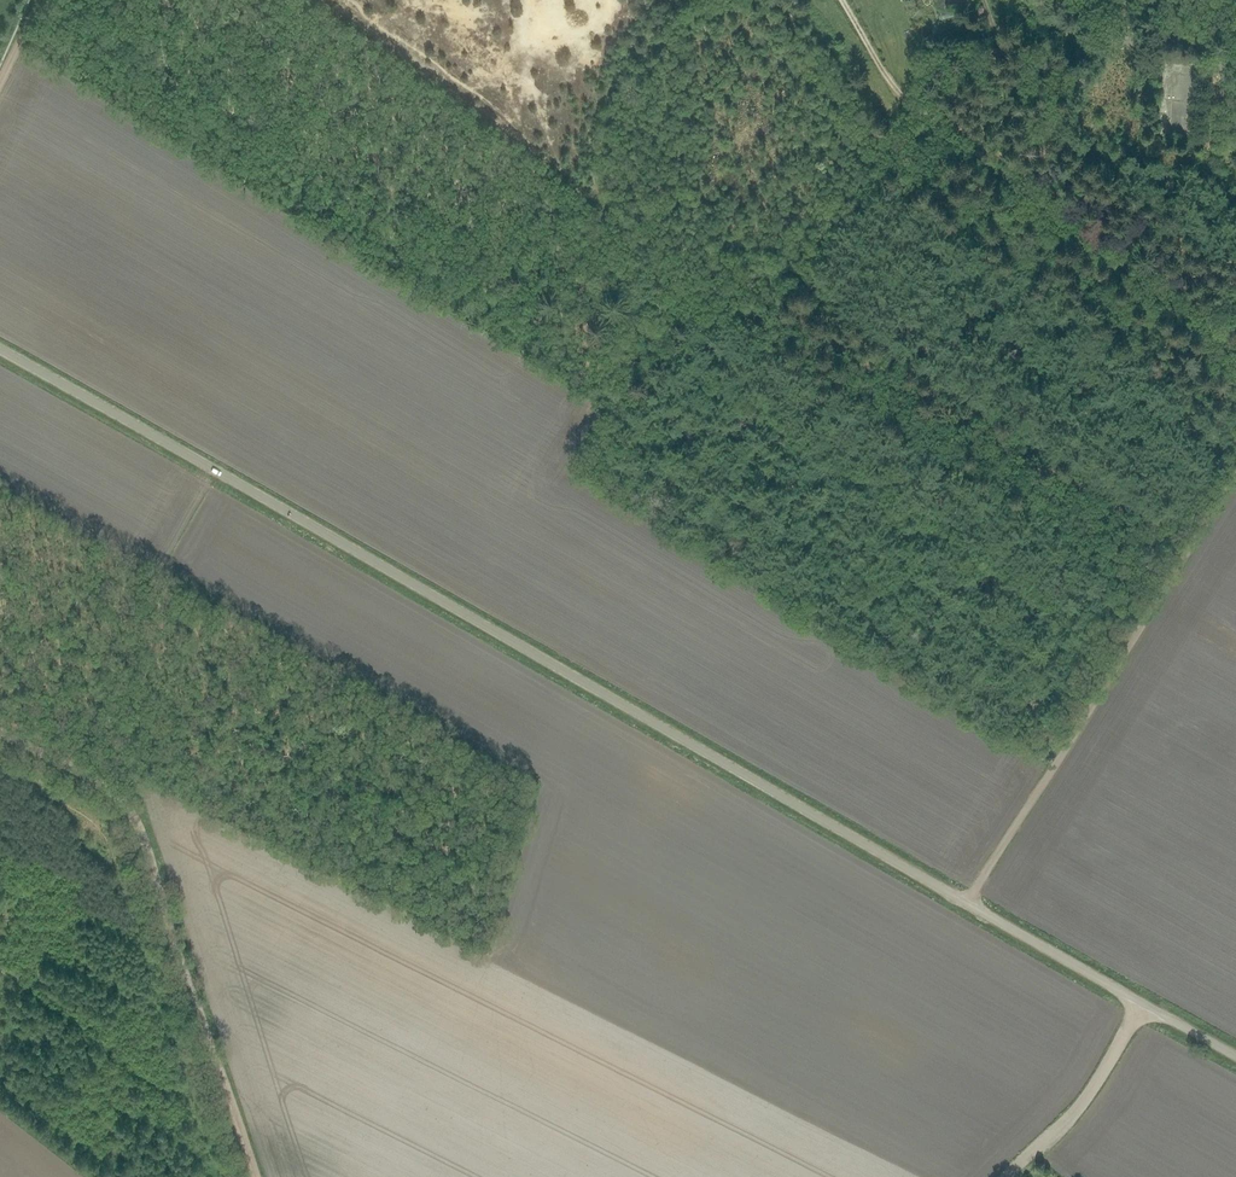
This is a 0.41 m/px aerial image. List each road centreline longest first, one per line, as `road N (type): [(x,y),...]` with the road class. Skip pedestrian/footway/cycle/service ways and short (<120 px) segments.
road 1 (unclassified): [(1235,1056),(0,350)]
road 2 (track): [(250,1176),(139,831),(100,786),(0,735)]
road 3 (track): [(1235,480),(966,903)]
road 4 (track): [(1235,350),(1026,193),(1116,24)]
road 5 (track): [(223,475),(70,770)]
road 6 (track): [(221,1087),(164,1089),(0,968)]
road 7 (track): [(1145,1005),(1079,1106),(1005,1176)]
road 8 (track): [(1075,0),(1235,88)]

